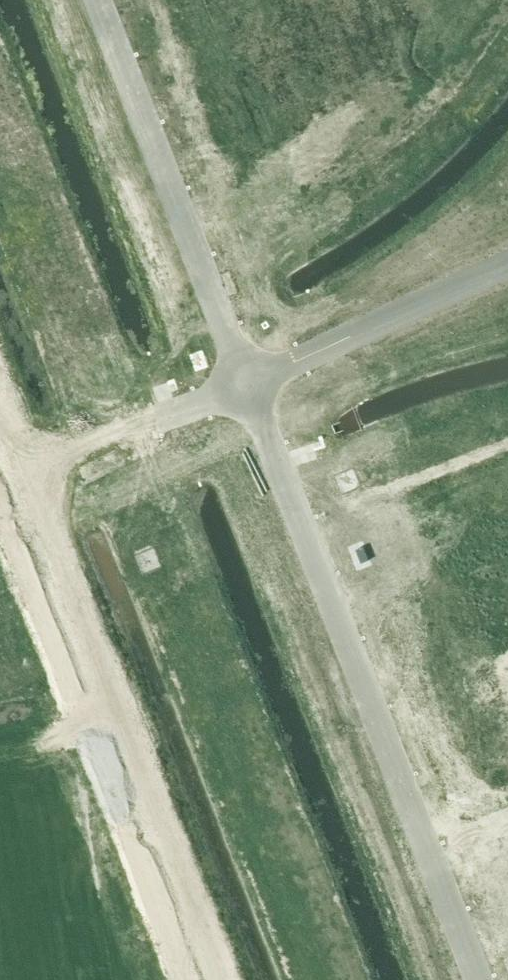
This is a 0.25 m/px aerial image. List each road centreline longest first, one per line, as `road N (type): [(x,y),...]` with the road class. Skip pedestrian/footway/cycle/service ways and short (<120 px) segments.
road 1 (unclassified): [(477,979),(246,385)]
road 2 (unclassified): [(18,474),(215,979)]
road 3 (unclassified): [(246,385),(97,0)]
road 4 (tertiary): [(507,264),(246,385)]
road 5 (unclassified): [(246,385),(18,474)]

